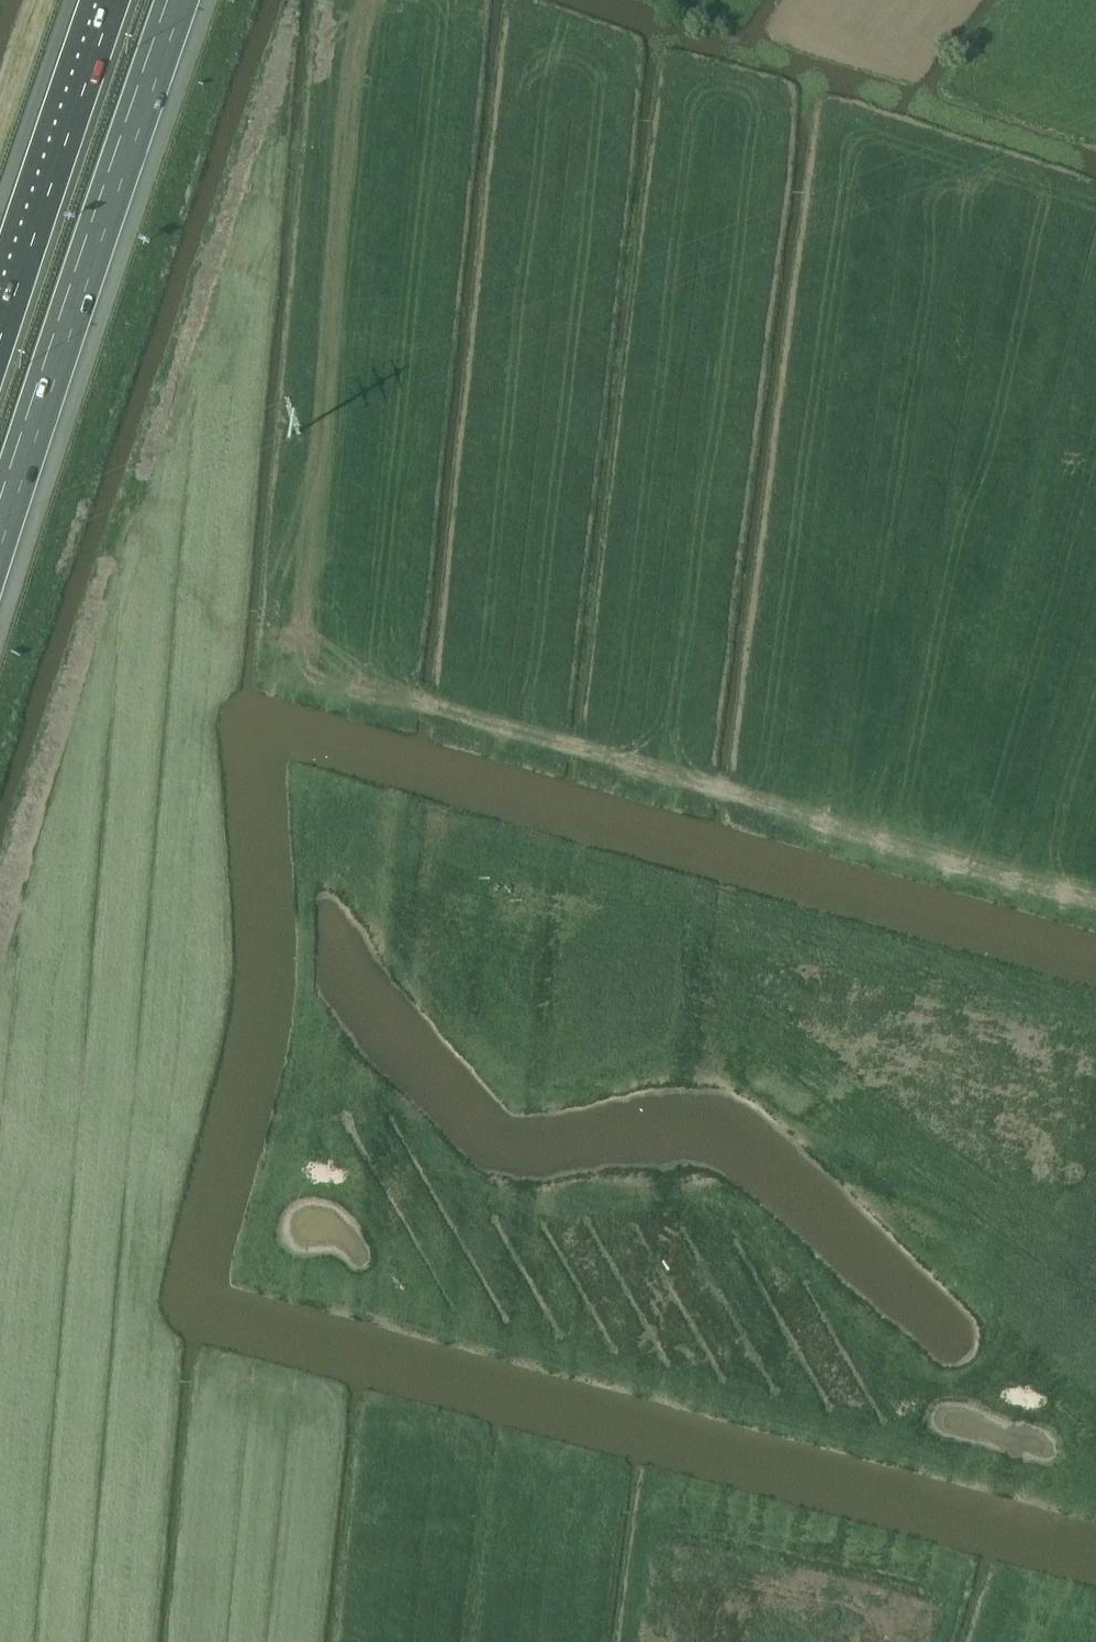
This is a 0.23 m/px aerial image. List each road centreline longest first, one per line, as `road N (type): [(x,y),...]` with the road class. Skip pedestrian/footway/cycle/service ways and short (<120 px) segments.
road 1 (tertiary): [(323,132),(166,570),(0,1211)]
road 2 (unclassified): [(323,132),(440,310),(1095,529)]
road 3 (motorway): [(0,530),(176,0)]
road 4 (motorway): [(117,0),(0,342)]
road 5 (tertiary): [(371,0),(323,132)]

